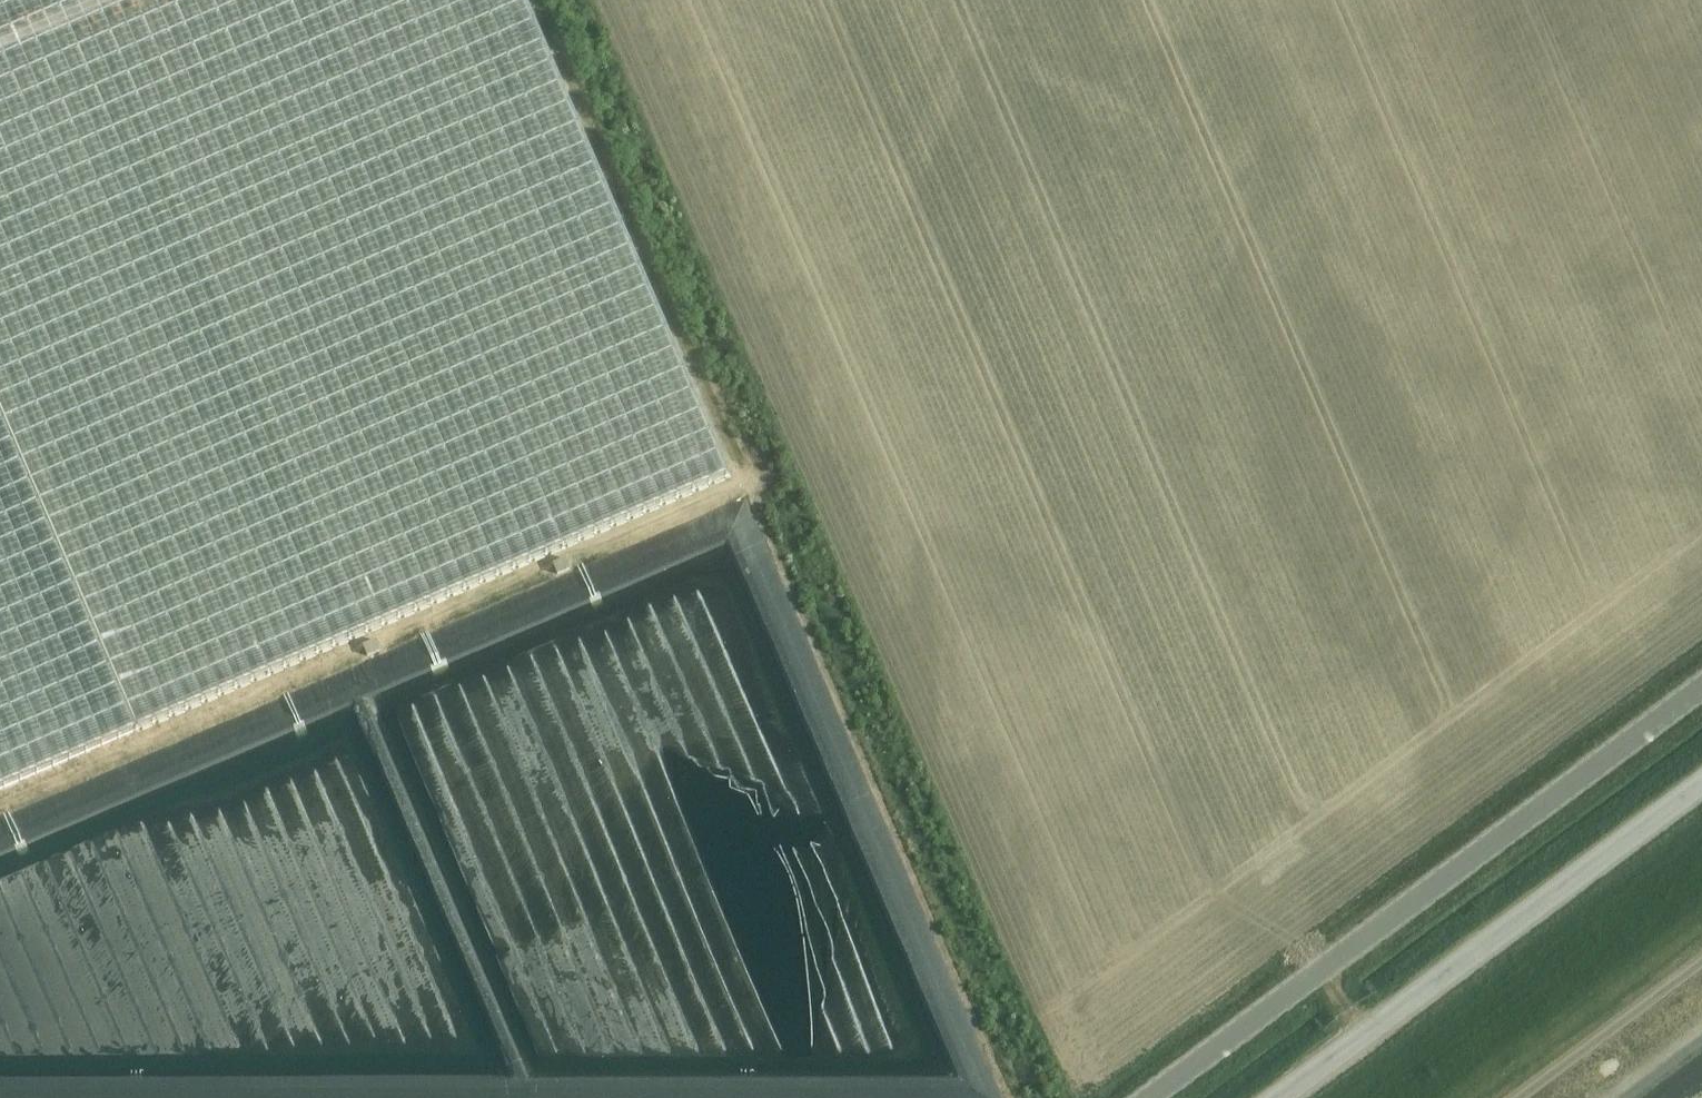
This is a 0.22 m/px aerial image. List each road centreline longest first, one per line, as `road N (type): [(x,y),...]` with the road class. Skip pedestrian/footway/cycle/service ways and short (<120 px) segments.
road 1 (unclassified): [(1279,1097),(1701,782)]

